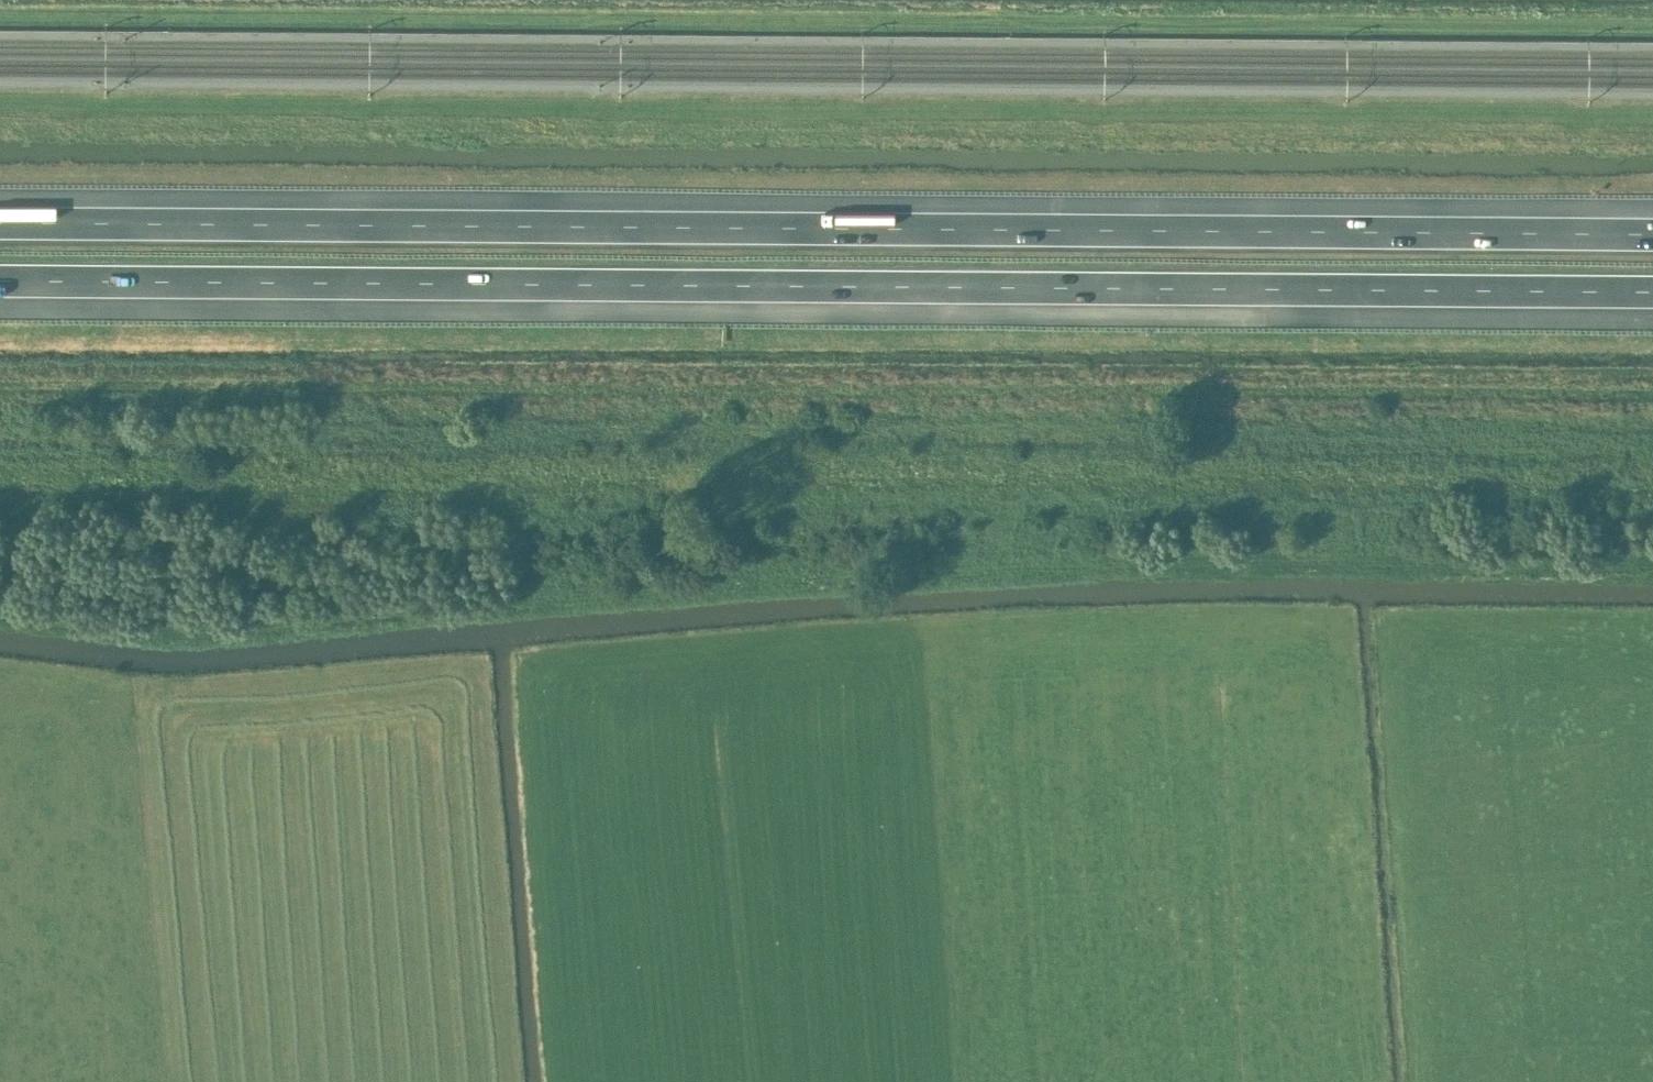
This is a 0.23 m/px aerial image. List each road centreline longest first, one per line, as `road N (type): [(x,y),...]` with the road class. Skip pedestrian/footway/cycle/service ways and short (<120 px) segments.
road 1 (motorway): [(1652,235),(0,221)]
road 2 (motorway): [(0,281),(1652,292)]
road 3 (track): [(0,11),(1652,22)]

